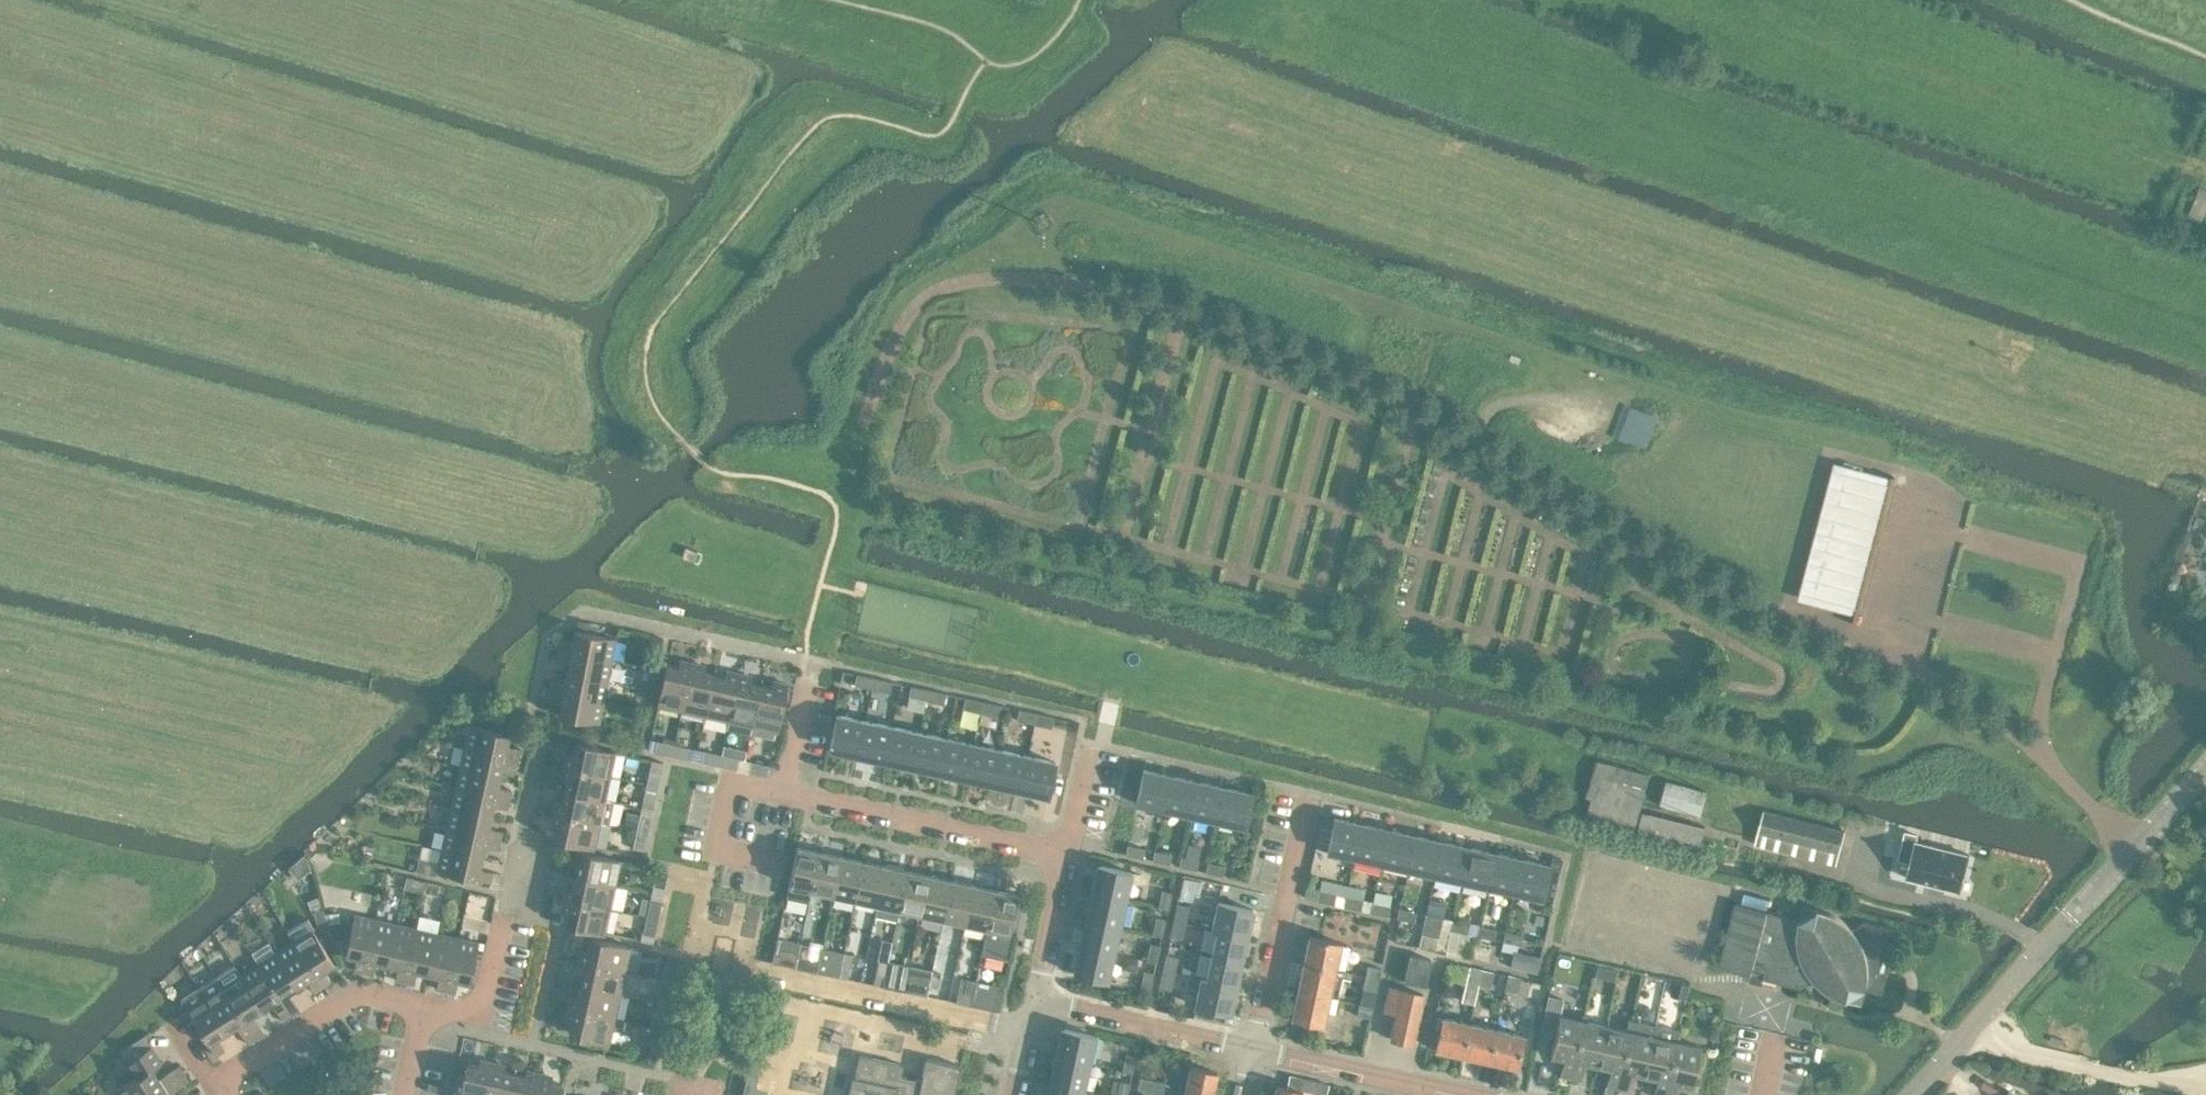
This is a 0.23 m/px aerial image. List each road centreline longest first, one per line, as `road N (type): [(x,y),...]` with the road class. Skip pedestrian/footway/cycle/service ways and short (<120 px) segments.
road 1 (tertiary): [(1911,1094),(2205,764)]
road 2 (residential): [(1077,857),(788,793),(811,666)]
road 3 (residential): [(1254,1050),(1309,790)]
road 4 (residential): [(212,1084),(348,998),(364,994),(423,1005)]
road 5 (residential): [(1468,1094),(1254,1050)]
road 6 (residential): [(1254,1050),(1044,1003)]
road 7 (residential): [(423,1005),(462,1013),(485,1002),(505,916)]
road 8 (residential): [(1044,1003),(1077,857)]

